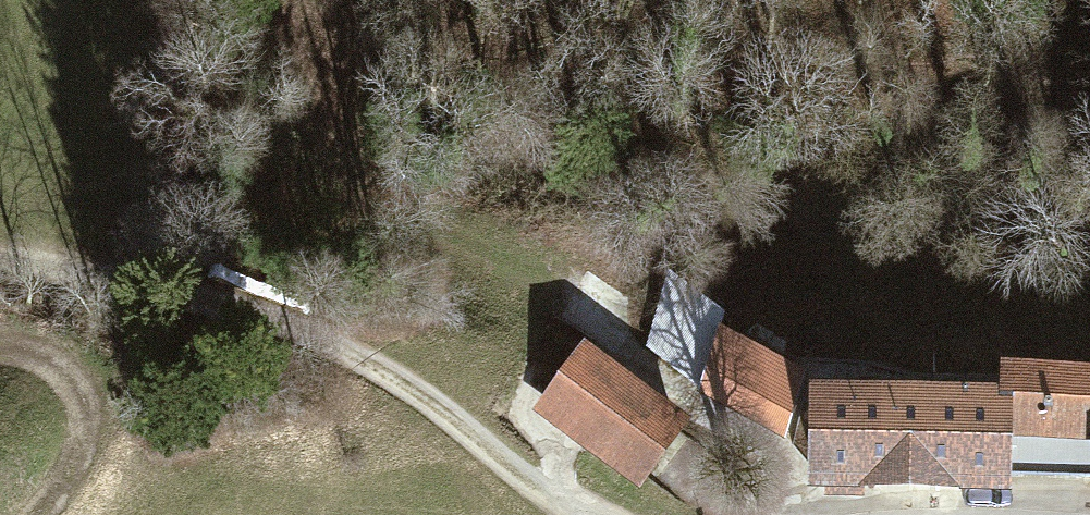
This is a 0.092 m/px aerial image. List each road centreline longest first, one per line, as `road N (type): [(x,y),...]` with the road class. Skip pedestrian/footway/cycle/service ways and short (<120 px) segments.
road 1 (track): [(0,264),(66,260),(219,305),(346,350),(446,413)]
road 2 (track): [(49,514),(92,483),(122,369),(116,275)]
road 3 (track): [(579,514),(446,413)]

